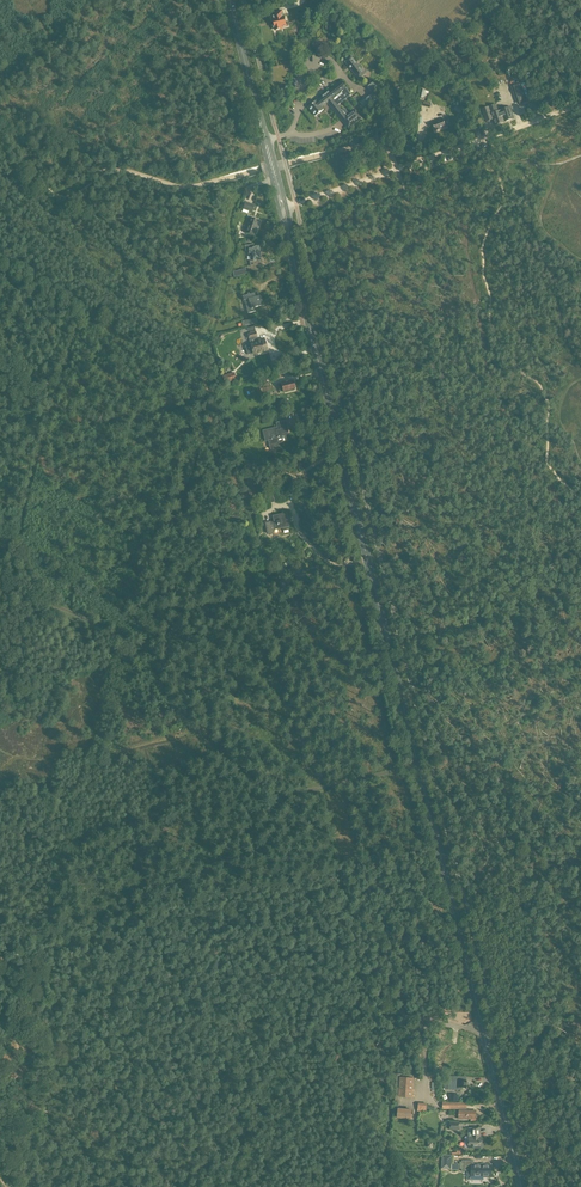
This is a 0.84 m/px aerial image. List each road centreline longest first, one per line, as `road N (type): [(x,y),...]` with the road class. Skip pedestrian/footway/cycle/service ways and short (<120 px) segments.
road 1 (primary): [(522,1186),(230,0)]
road 2 (track): [(249,186),(228,218),(230,269),(133,596),(120,598),(4,540)]
road 3 (track): [(102,939),(338,885),(371,1012)]
road 4 (track): [(227,1186),(271,1074),(366,1011)]
road 5 (track): [(196,384),(0,262)]
road 6 (track): [(282,209),(489,138)]
road 7 (track): [(271,1074),(390,1096),(381,1186)]

